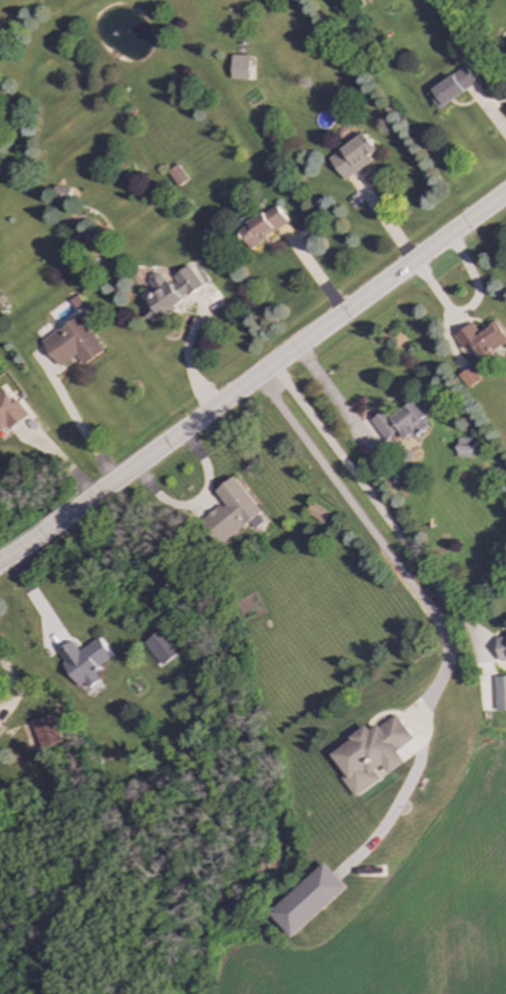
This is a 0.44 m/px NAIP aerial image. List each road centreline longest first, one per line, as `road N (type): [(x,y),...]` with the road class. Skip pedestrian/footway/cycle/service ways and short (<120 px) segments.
road 1 (tertiary): [(505,193),(0,564)]

